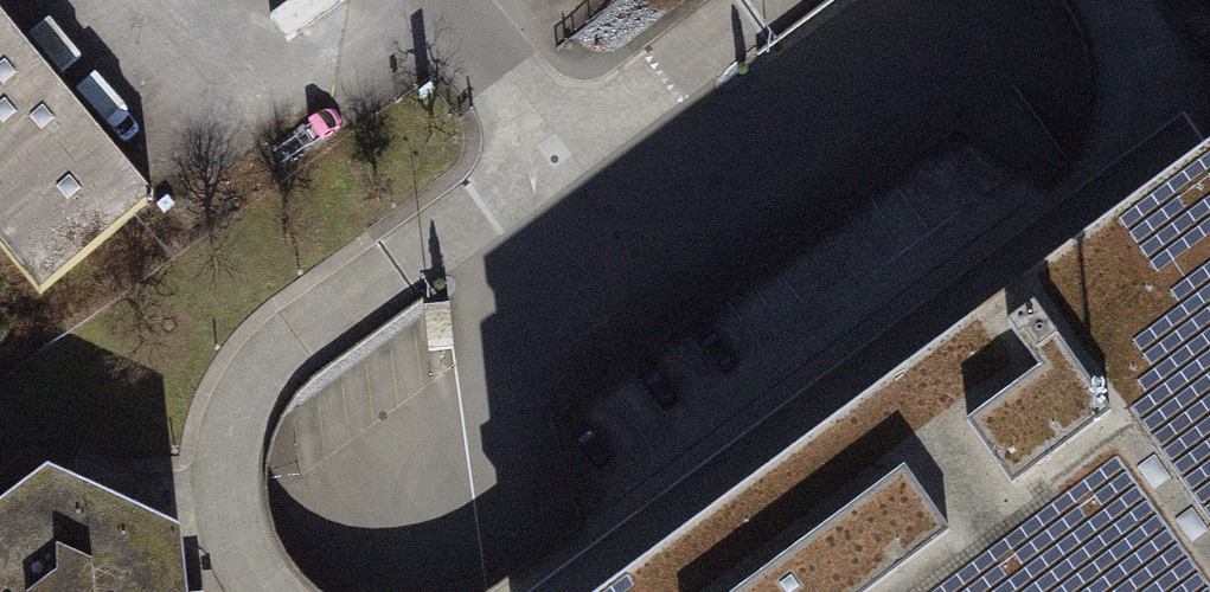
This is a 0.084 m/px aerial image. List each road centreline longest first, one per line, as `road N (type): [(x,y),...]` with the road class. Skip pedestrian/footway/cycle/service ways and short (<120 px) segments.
road 1 (residential): [(560,591),(1066,228),(1141,138),(1135,46),(1114,0)]
road 2 (residential): [(539,120),(531,169),(505,203),(298,333),(254,381),(232,437),(227,497),(274,591)]
road 3 (residential): [(729,17),(610,106),(539,120)]
road 4 (residential): [(664,273),(539,120)]
road 5 (residential): [(539,120),(441,0)]

